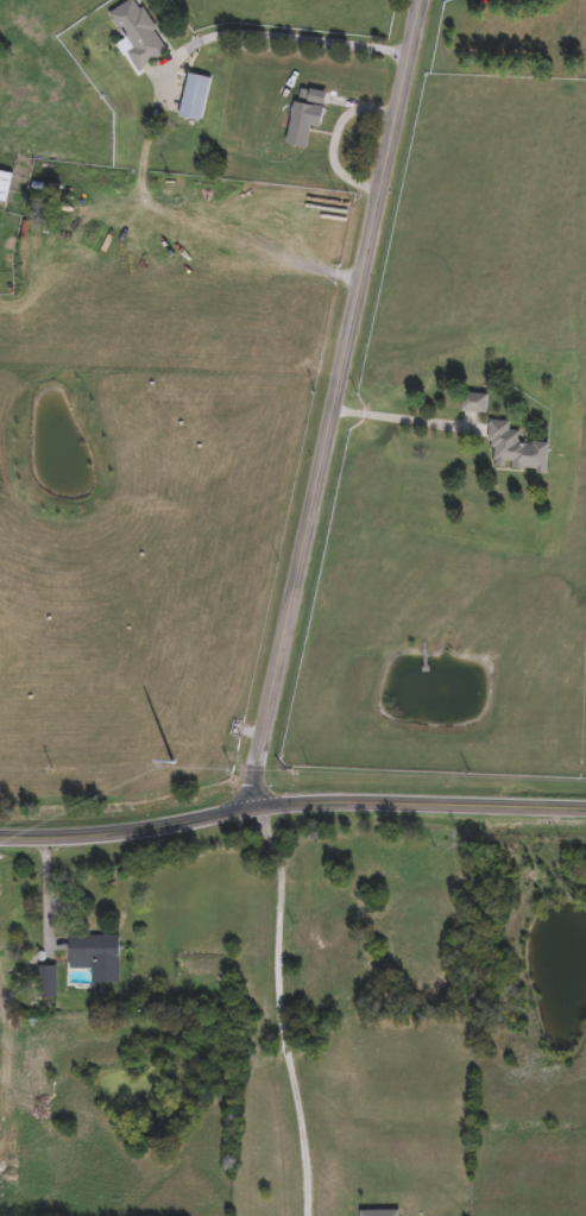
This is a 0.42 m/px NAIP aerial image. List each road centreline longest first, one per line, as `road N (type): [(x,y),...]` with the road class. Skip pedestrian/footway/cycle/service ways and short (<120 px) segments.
road 1 (residential): [(254,806),(257,746),(303,572),(419,0)]
road 2 (secondary): [(585,807),(351,800),(254,806),(103,834),(0,836)]

